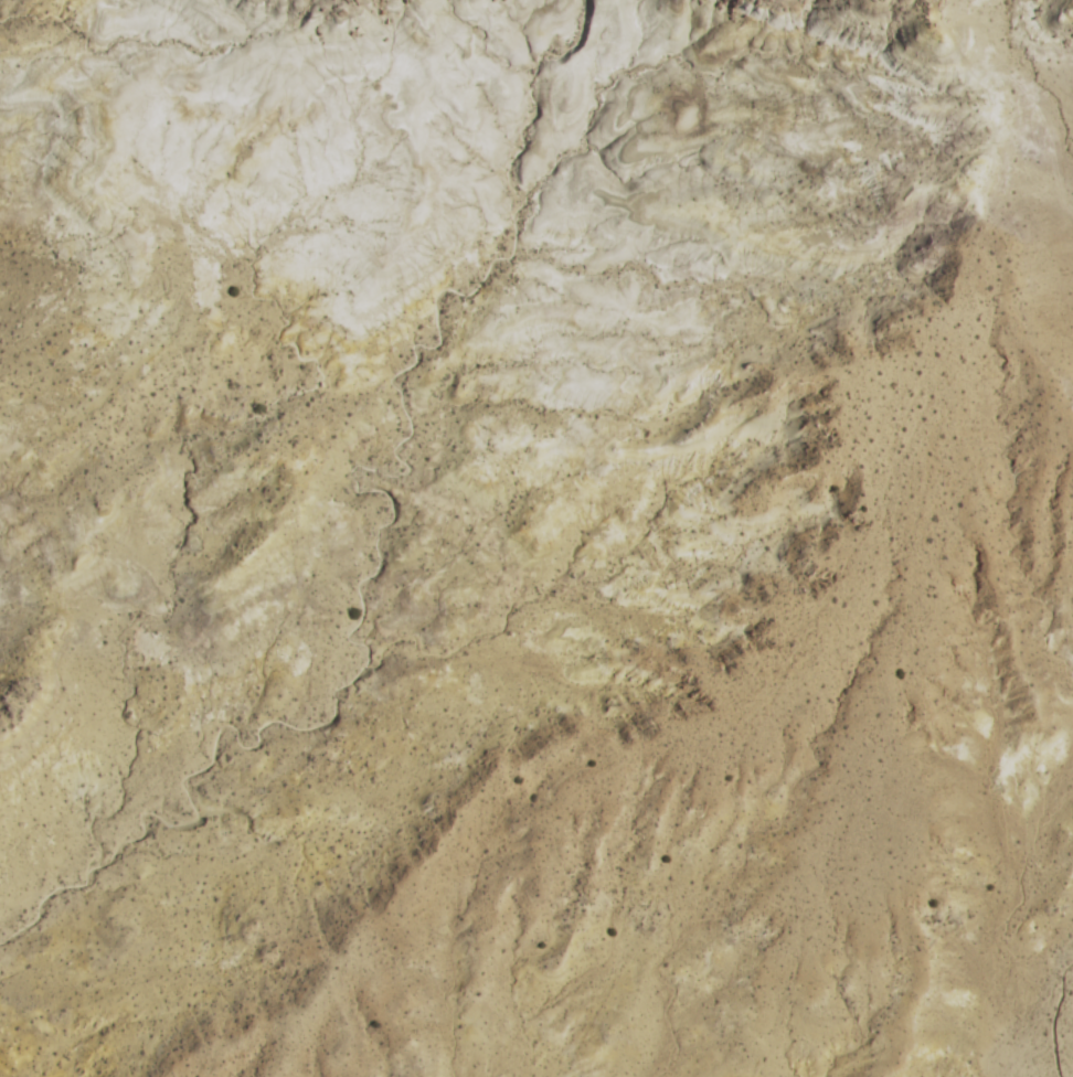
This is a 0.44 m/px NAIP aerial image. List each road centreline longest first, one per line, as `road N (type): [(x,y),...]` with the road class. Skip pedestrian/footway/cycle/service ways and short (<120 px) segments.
road 1 (track): [(1072,949),(829,1076)]

